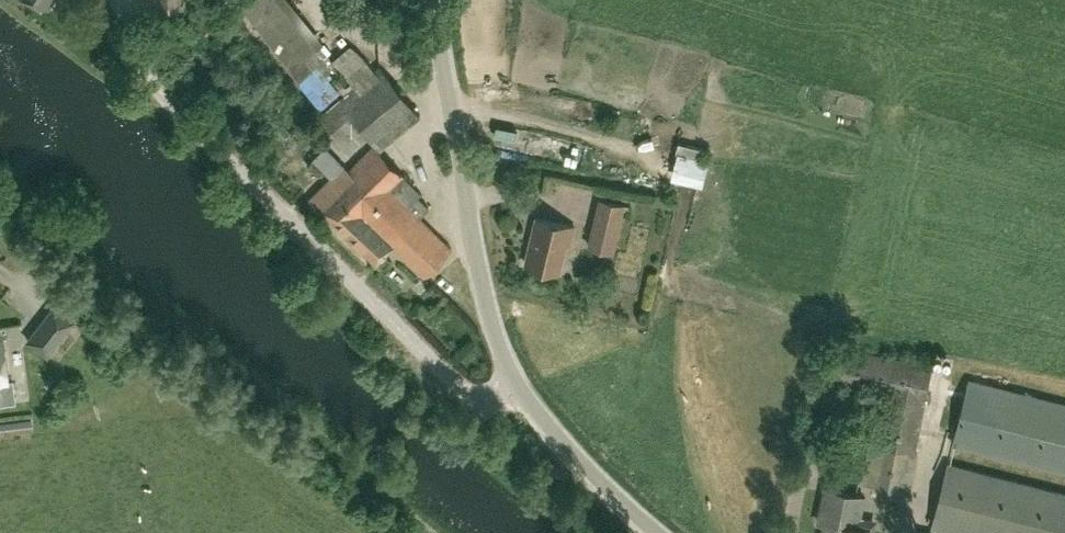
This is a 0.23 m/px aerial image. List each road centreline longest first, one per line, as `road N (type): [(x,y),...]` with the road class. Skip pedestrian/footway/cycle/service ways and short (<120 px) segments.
road 1 (unclassified): [(518,384),(481,396),(451,379),(173,104)]
road 2 (unclassified): [(518,384),(488,307),(432,0)]
road 3 (unclassified): [(656,532),(566,446),(518,384)]

